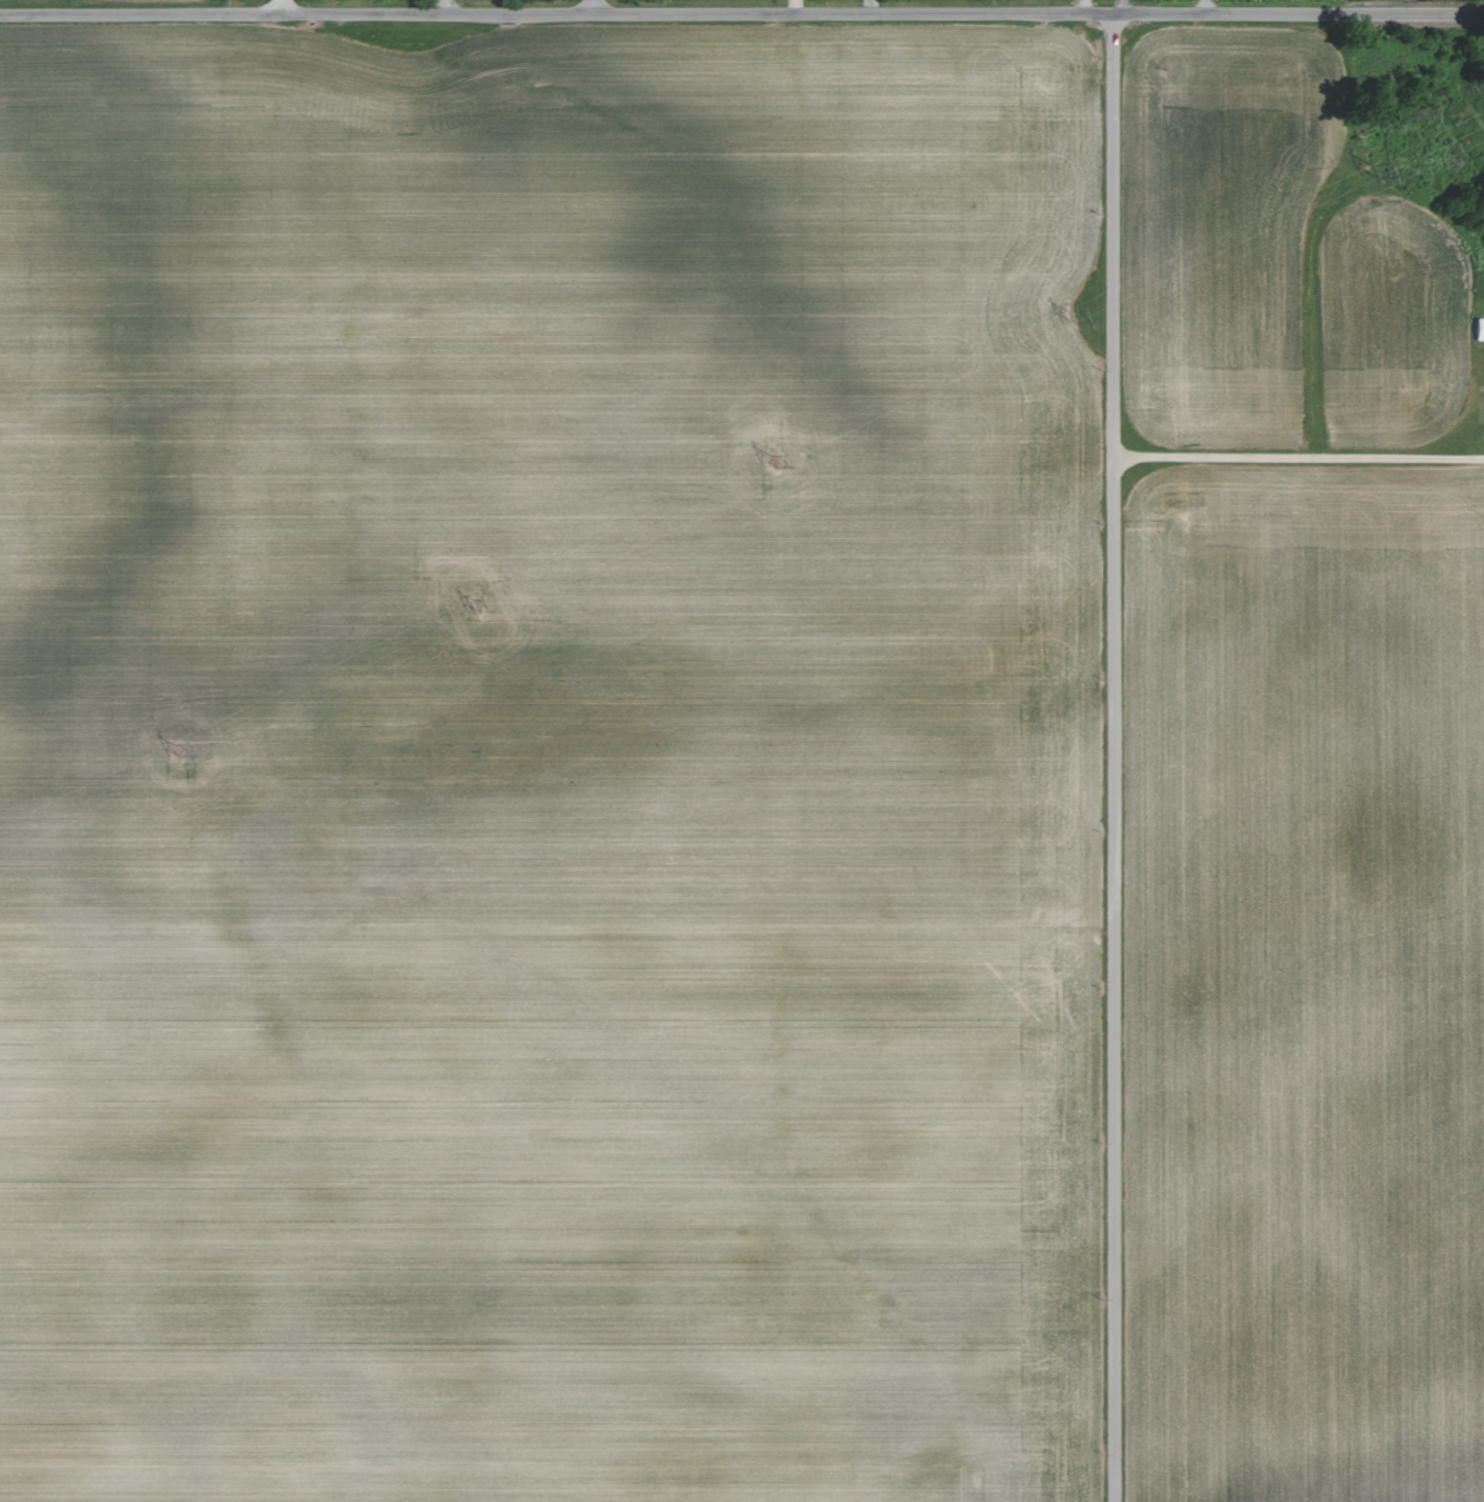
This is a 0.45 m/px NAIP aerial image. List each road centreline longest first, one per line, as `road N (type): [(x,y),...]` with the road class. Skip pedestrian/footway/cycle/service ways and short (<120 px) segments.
road 1 (residential): [(1113,1501),(1106,15)]
road 2 (residential): [(1483,14),(0,14)]

